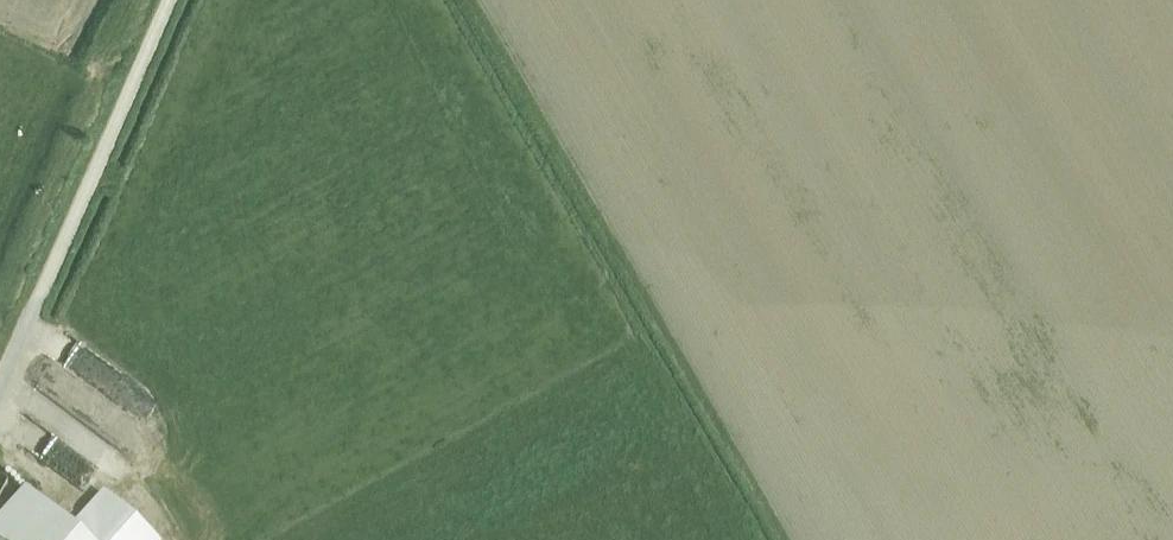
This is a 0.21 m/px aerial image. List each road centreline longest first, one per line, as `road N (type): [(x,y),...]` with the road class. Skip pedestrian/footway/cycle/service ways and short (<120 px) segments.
road 1 (unclassified): [(173,0),(0,392)]

